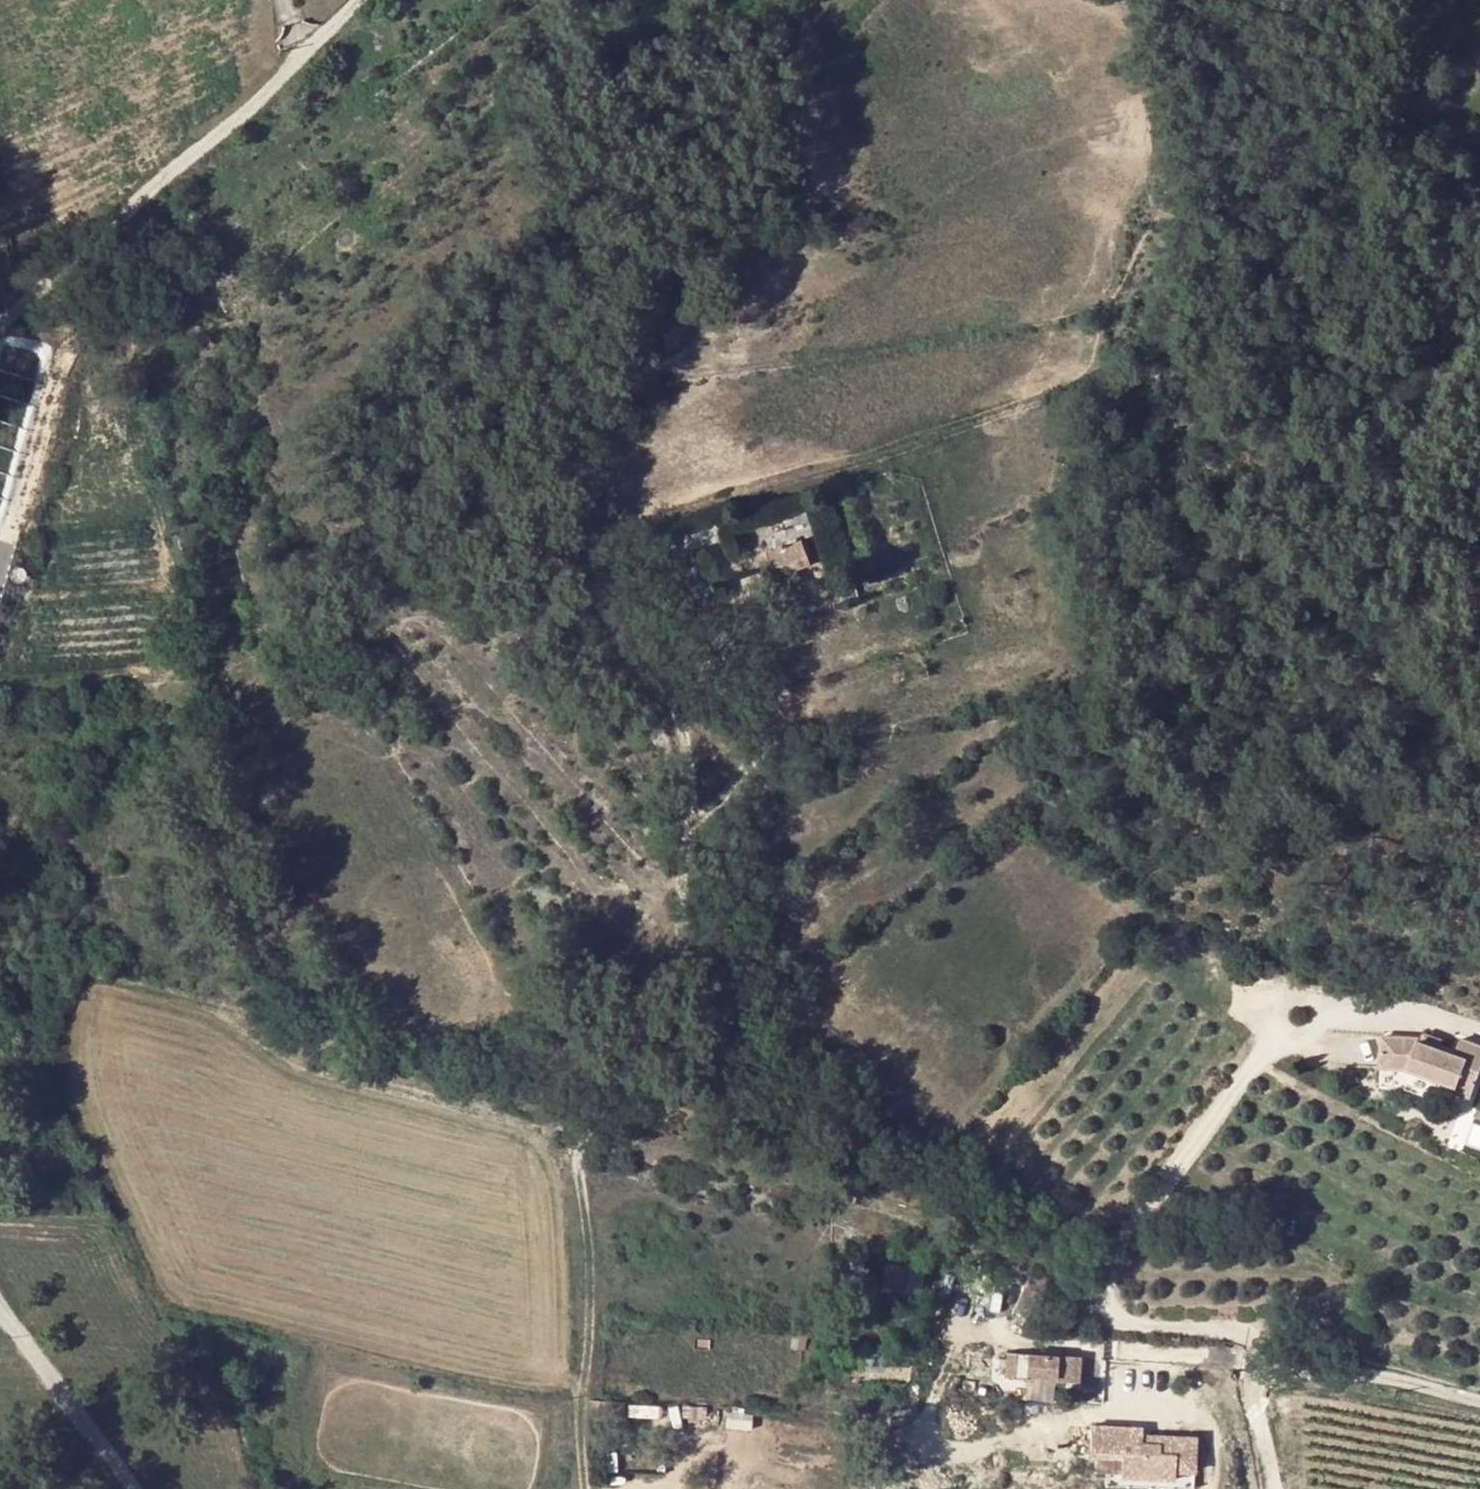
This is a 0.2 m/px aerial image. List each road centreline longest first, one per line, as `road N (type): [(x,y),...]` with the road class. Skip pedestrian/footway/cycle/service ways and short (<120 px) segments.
road 1 (unclassified): [(366,0),(228,139),(0,327)]
road 2 (residential): [(0,1313),(140,1488)]

